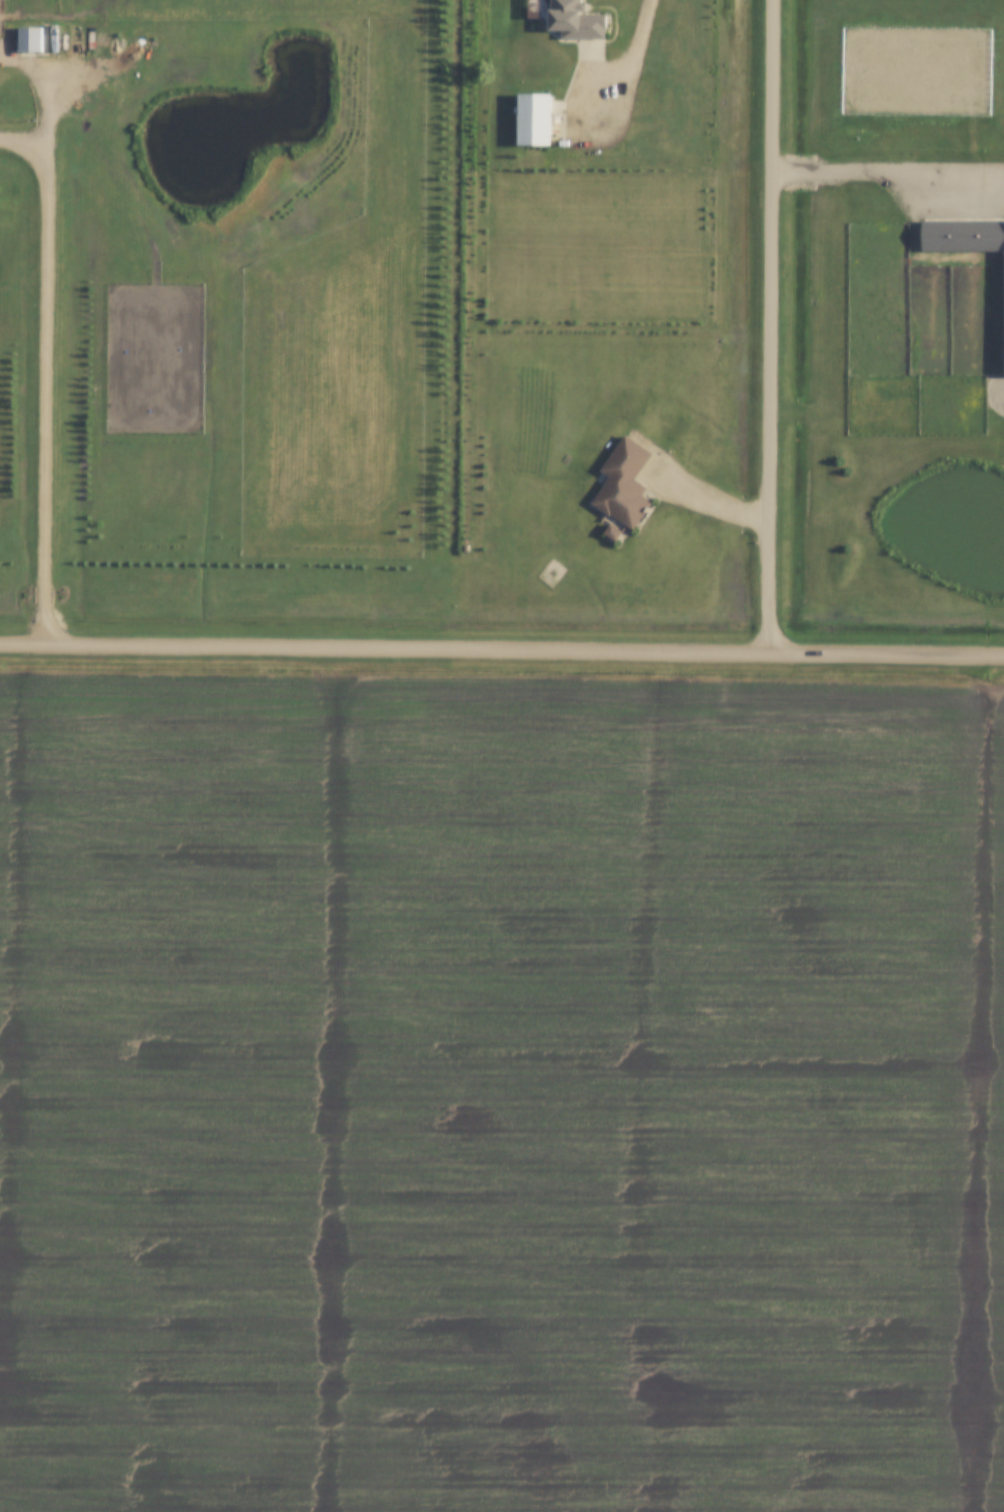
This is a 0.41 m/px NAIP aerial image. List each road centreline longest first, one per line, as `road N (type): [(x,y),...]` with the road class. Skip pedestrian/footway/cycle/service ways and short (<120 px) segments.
road 1 (residential): [(1003,653),(0,642)]
road 2 (residential): [(769,649),(778,0)]

